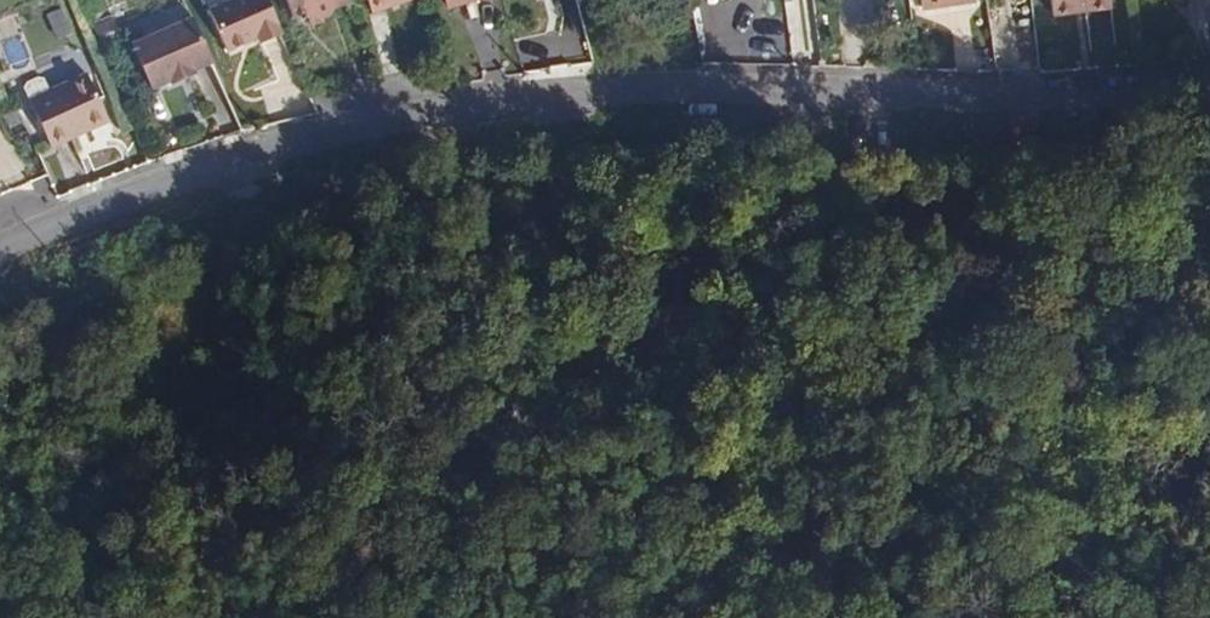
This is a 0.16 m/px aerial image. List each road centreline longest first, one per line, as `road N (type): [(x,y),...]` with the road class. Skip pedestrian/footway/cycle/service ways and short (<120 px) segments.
road 1 (residential): [(0,248),(260,153),(468,111),(647,96),(1004,105),(1209,89)]

